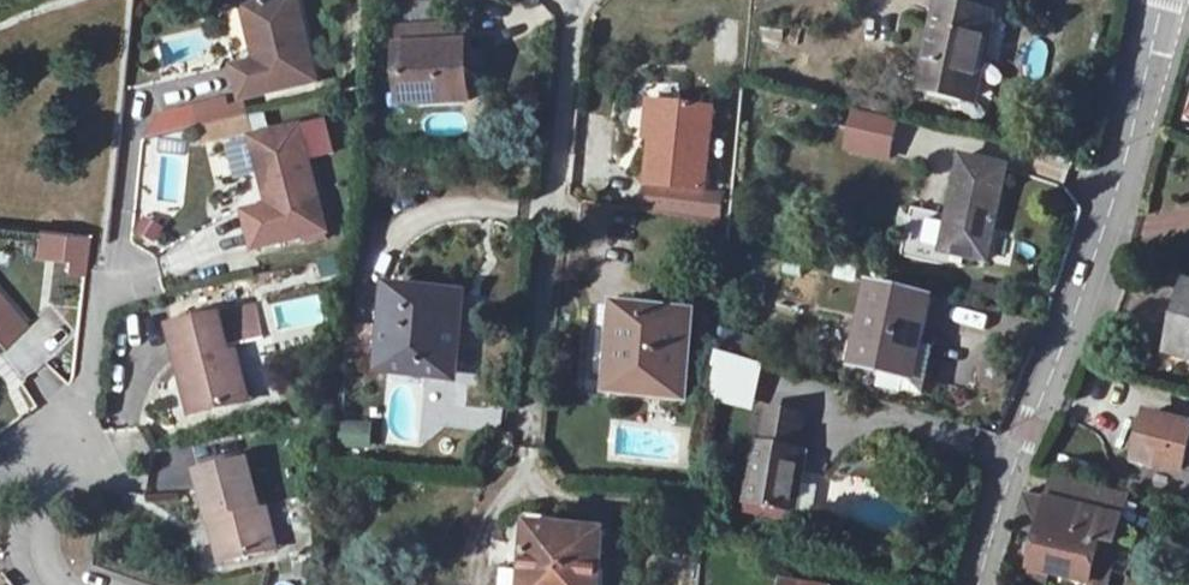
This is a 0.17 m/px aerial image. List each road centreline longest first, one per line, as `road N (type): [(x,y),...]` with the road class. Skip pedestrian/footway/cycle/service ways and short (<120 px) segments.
road 1 (residential): [(976,584),(997,497),(1079,306),(1166,0)]
road 2 (residential): [(577,0),(529,461)]
road 3 (residential): [(65,584),(44,539),(49,501),(67,460),(104,236)]

